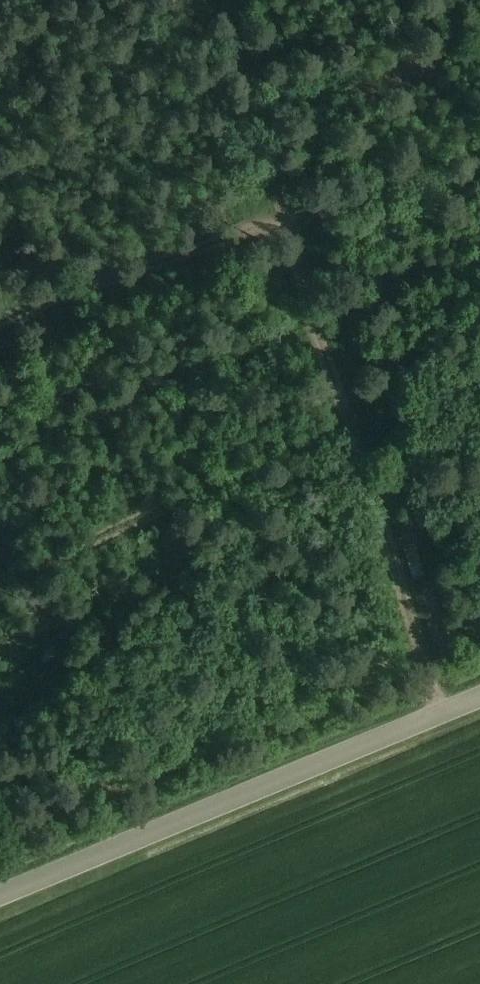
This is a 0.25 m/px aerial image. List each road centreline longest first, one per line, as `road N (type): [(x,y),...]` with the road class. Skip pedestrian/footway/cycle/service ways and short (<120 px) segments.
road 1 (unclassified): [(479,698),(0,885)]

